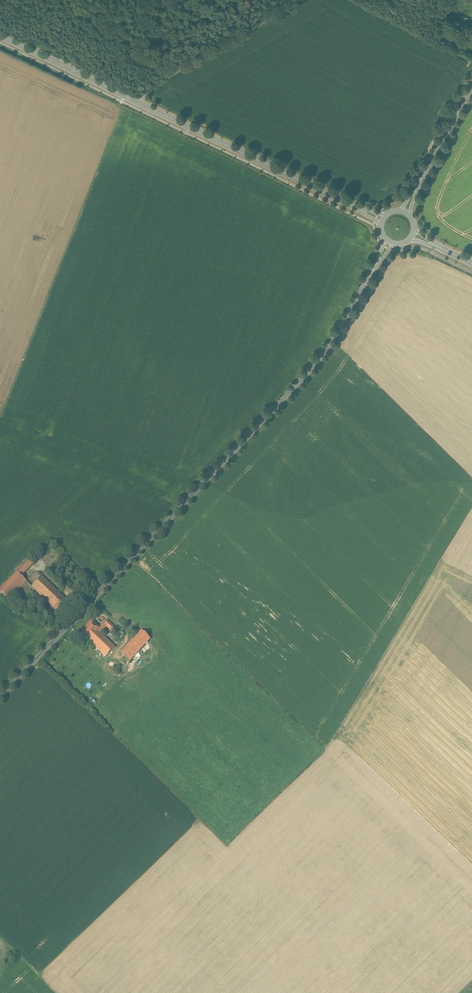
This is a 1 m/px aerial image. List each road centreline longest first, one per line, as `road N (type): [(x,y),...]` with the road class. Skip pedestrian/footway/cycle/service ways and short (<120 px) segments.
road 1 (tertiary): [(0,695),(327,348),(389,241)]
road 2 (secondary): [(382,220),(0,36)]
road 3 (tertiary): [(471,86),(405,211)]

